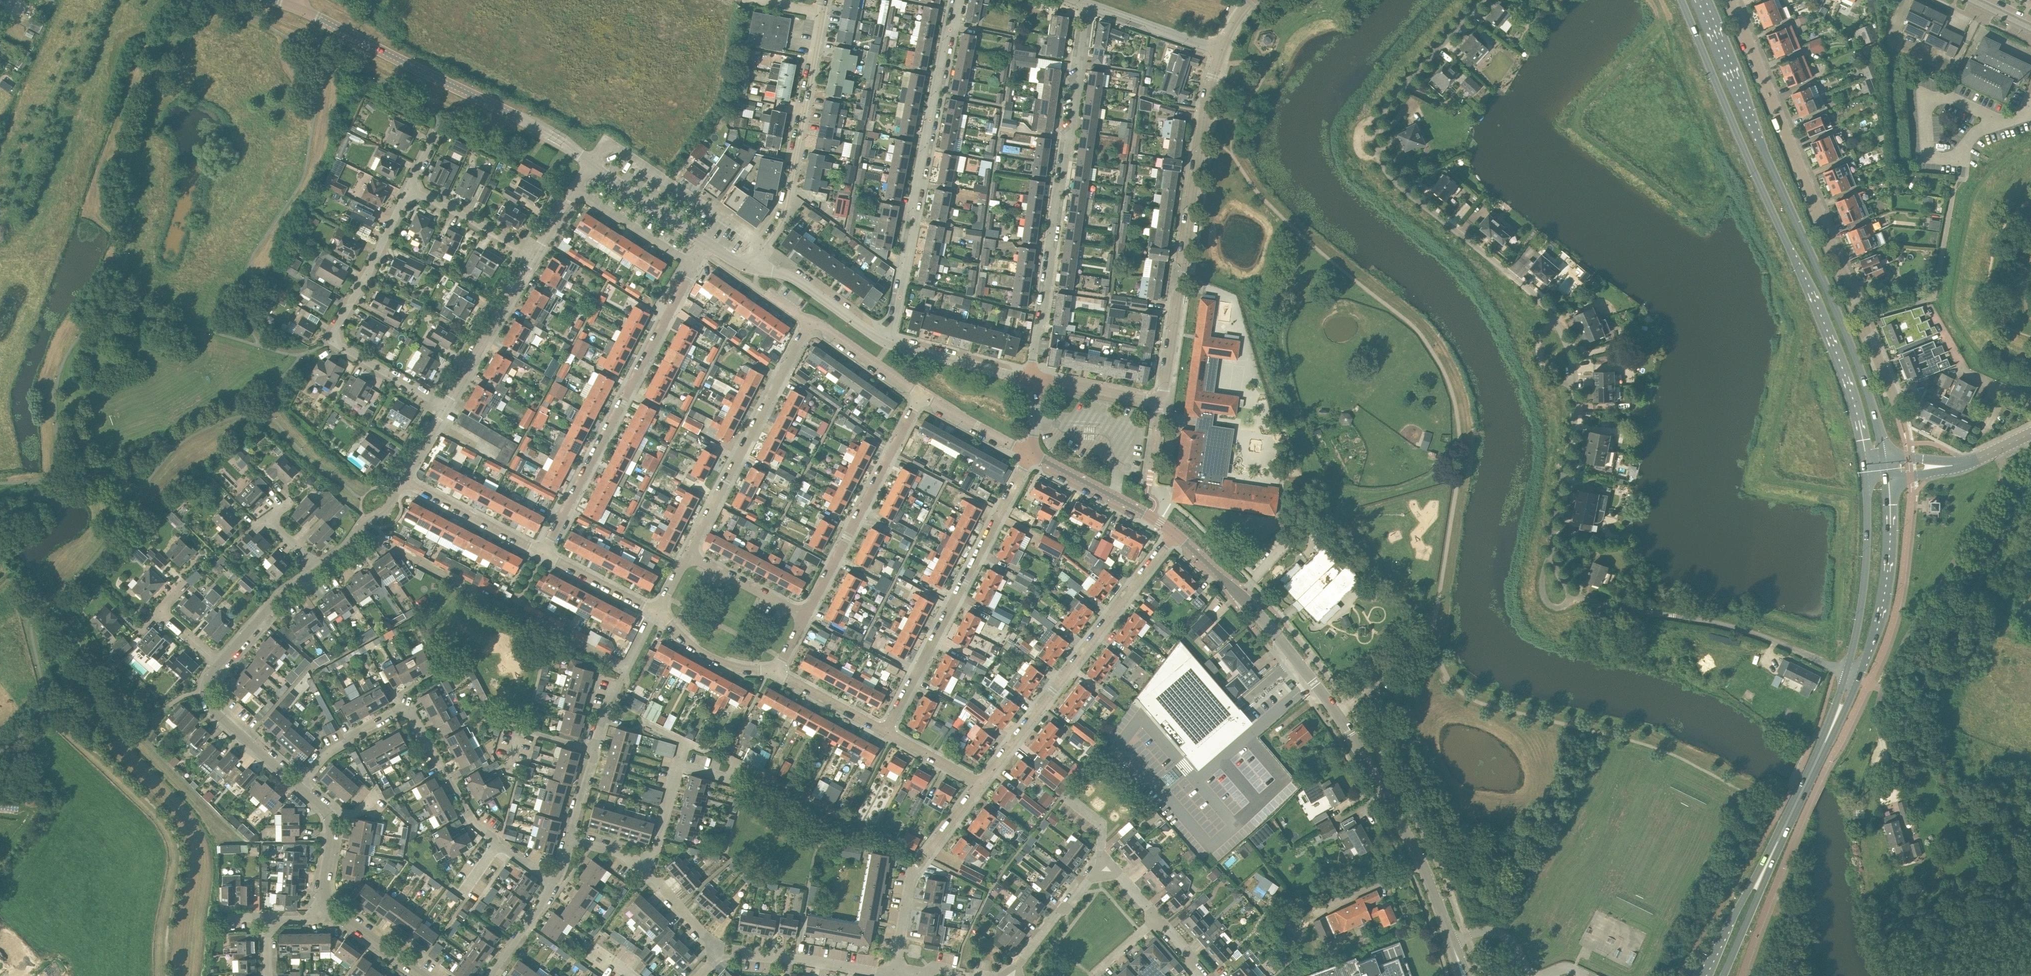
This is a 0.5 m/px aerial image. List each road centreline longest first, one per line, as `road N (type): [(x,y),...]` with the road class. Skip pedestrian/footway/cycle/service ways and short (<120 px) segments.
road 1 (residential): [(1846,672),(1726,625),(1595,601),(1564,579),(1553,551),(1575,378),(1559,321),(1395,180),(1377,155),(1377,134),(1395,94),(1484,0)]
road 2 (tertiary): [(1458,958),(1413,846),(1337,713),(1257,612),(1175,533)]
road 3 (primary): [(1682,0),(1833,345),(1867,470)]
road 4 (primary): [(1886,456),(1867,385),(1702,0)]
road 5 (residential): [(1897,405),(1734,0)]
road 6 (residential): [(1089,3),(1030,379)]
road 7 (residential): [(553,881),(473,819),(406,710),(350,734),(298,785)]
road 8 (unclassified): [(1160,400),(1221,50)]
road 9 (tertiary): [(591,163),(536,126),(276,0)]
road 10 (residential): [(886,342),(958,0)]
road 11 (residential): [(544,552),(692,265)]
road 12 (residential): [(981,783),(1175,533)]
road 13 (residential): [(886,731),(1029,453)]
road 14 (residential): [(409,189),(336,342),(444,407)]
road 15 (residential): [(823,13),(785,210),(749,266)]
road 16 (residential): [(686,554),(811,319)]
road 17 (residential): [(806,616),(922,395)]
road 18 (residential): [(569,839),(603,721),(657,611)]
road 19 (residential): [(1156,917),(1118,873),(1092,875),(1012,973)]
road 20 (primary): [(1867,470),(1866,573),(1846,672)]
road 21 (primary): [(1859,678),(1887,575),(1889,480)]
road 22 (unclassified): [(444,407),(534,256)]
road 23 (tertiary): [(1175,533),(1029,453)]
road 24 (unclassified): [(298,785),(215,712),(205,693),(220,662)]
road 25 (residential): [(544,552),(402,480)]
road 26 (tertiary): [(886,342),(793,277),(749,266)]
road 27 (residential): [(894,974),(744,954)]
road 28 (residential): [(699,975),(719,955),(717,945),(639,866)]
road 29 (tertiary): [(1030,379),(886,342)]
road 30 (residential): [(534,256),(409,189)]
road 31 (residential): [(692,265),(574,188)]
road 32 (residential): [(1221,50),(1089,3)]
road 33 (residential): [(776,672),(710,657),(657,611)]
road 34 (primary): [(1770,857),(1830,733)]
road 35 (unclassified): [(220,662),(280,596),(319,568)]
road 36 (tertiary): [(703,241),(591,163)]
road 37 (primary): [(1770,857),(1703,975)]
road 38 (residential): [(806,616),(686,554)]
road 39 (residential): [(922,395),(811,319)]
road 40 (unclassified): [(328,904),(331,818),(298,785)]
road 41 (unclassified): [(1160,400),(1030,379)]
road 42 (residential): [(657,611),(544,552)]
road 43 (primary): [(1723,975),(1770,857)]
road 44 (residential): [(886,731),(776,672)]
road 45 (unclassified): [(319,568),(388,507),(402,480)]
road 46 (residential): [(1029,453),(922,395)]

